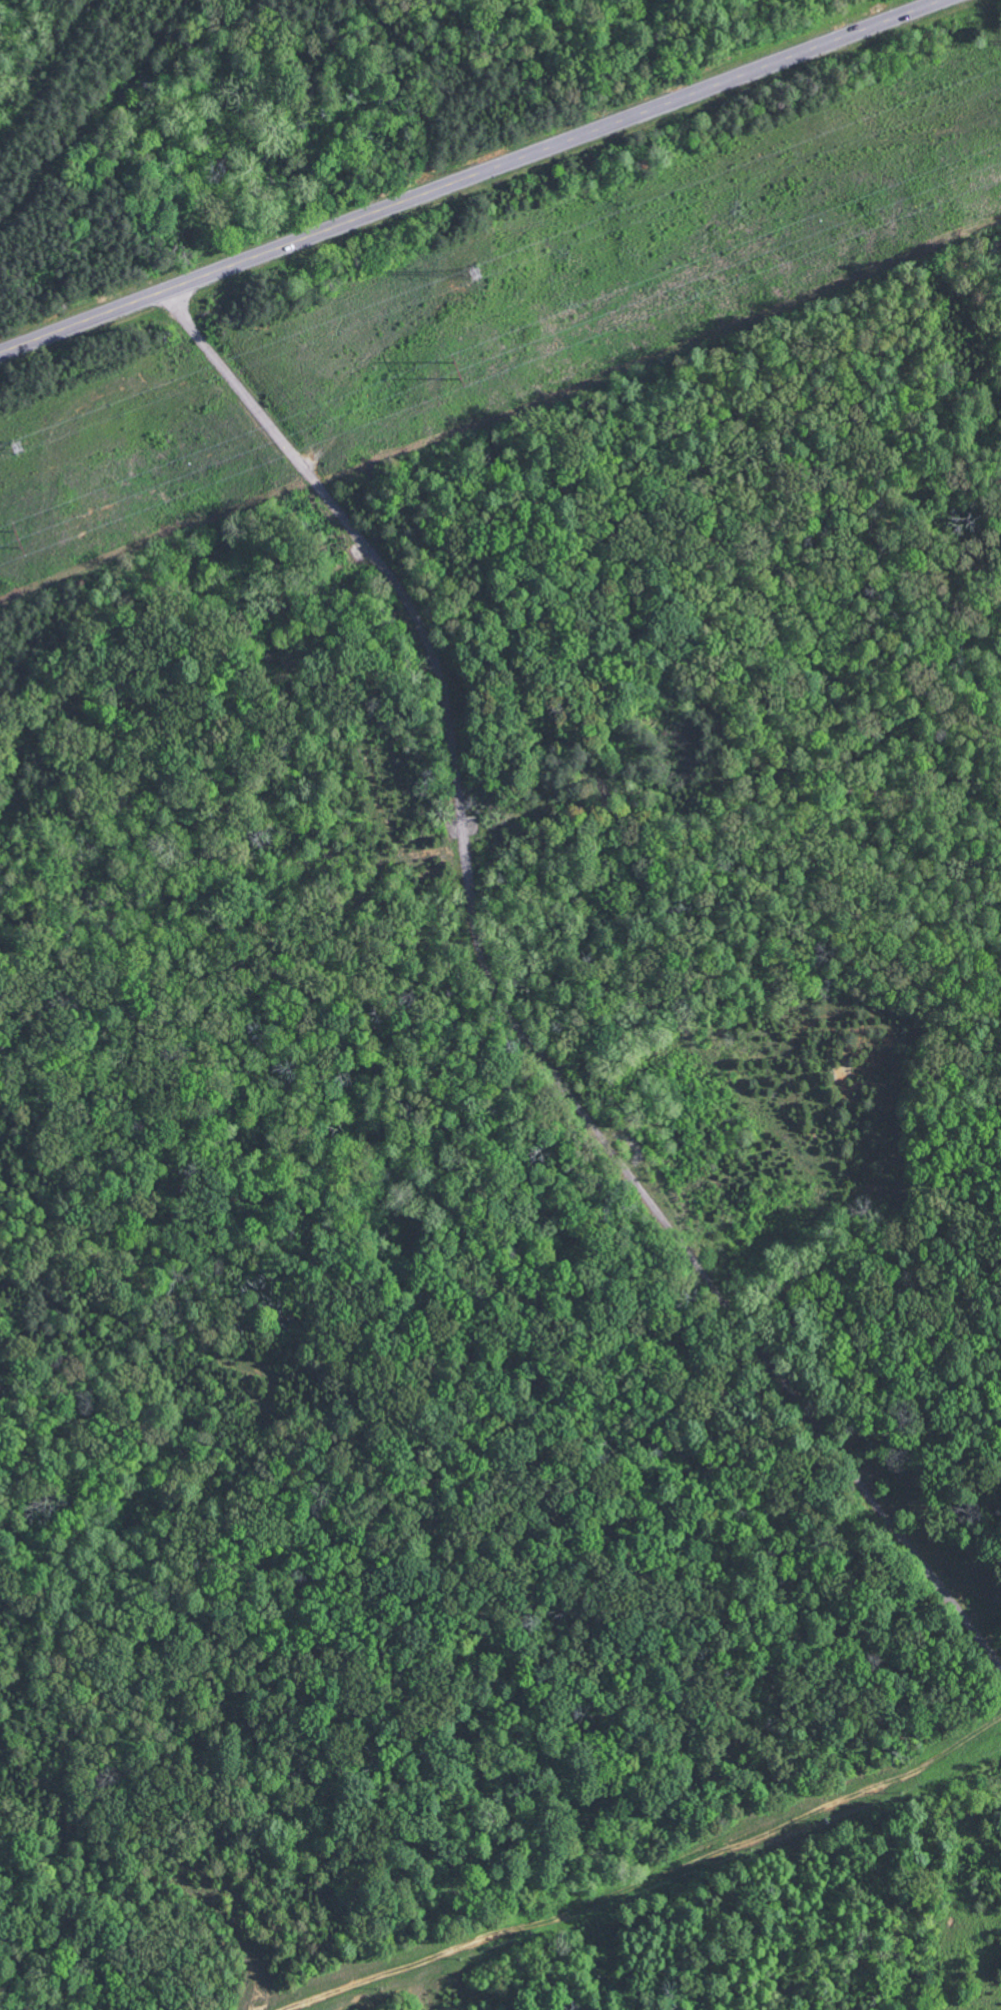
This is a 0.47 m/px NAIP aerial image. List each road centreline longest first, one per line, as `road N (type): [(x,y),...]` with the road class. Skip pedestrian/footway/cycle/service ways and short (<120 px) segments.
road 1 (trunk): [(0,354),(945,0)]

